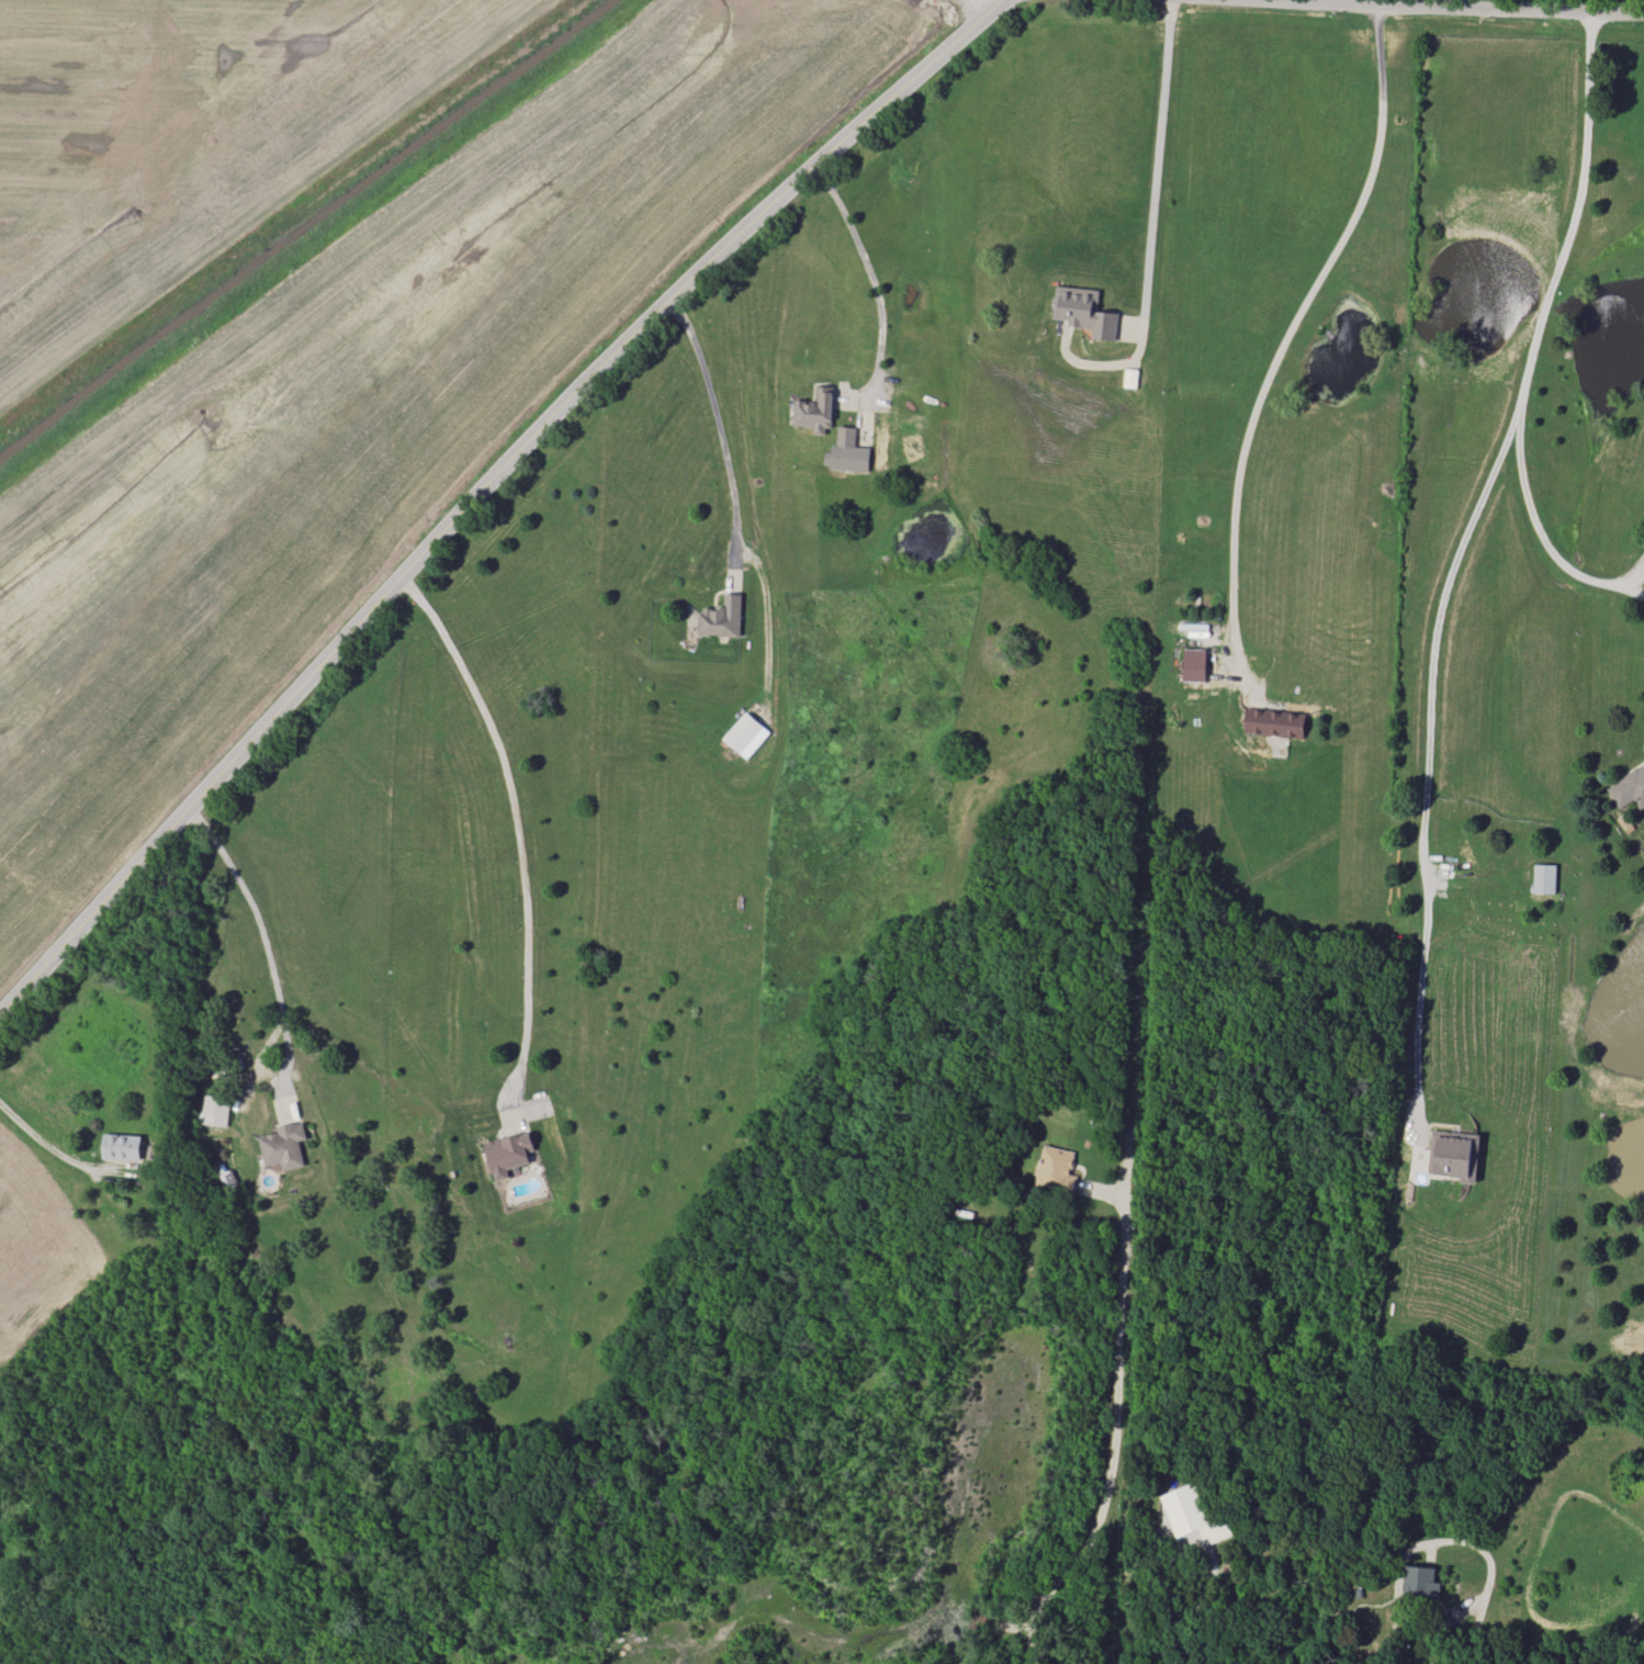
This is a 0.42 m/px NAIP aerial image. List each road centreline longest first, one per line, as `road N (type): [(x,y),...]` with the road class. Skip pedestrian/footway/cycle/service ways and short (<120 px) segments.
road 1 (residential): [(0,1009),(398,573),(668,302),(1005,0)]
road 2 (residential): [(1284,0),(1643,13)]

